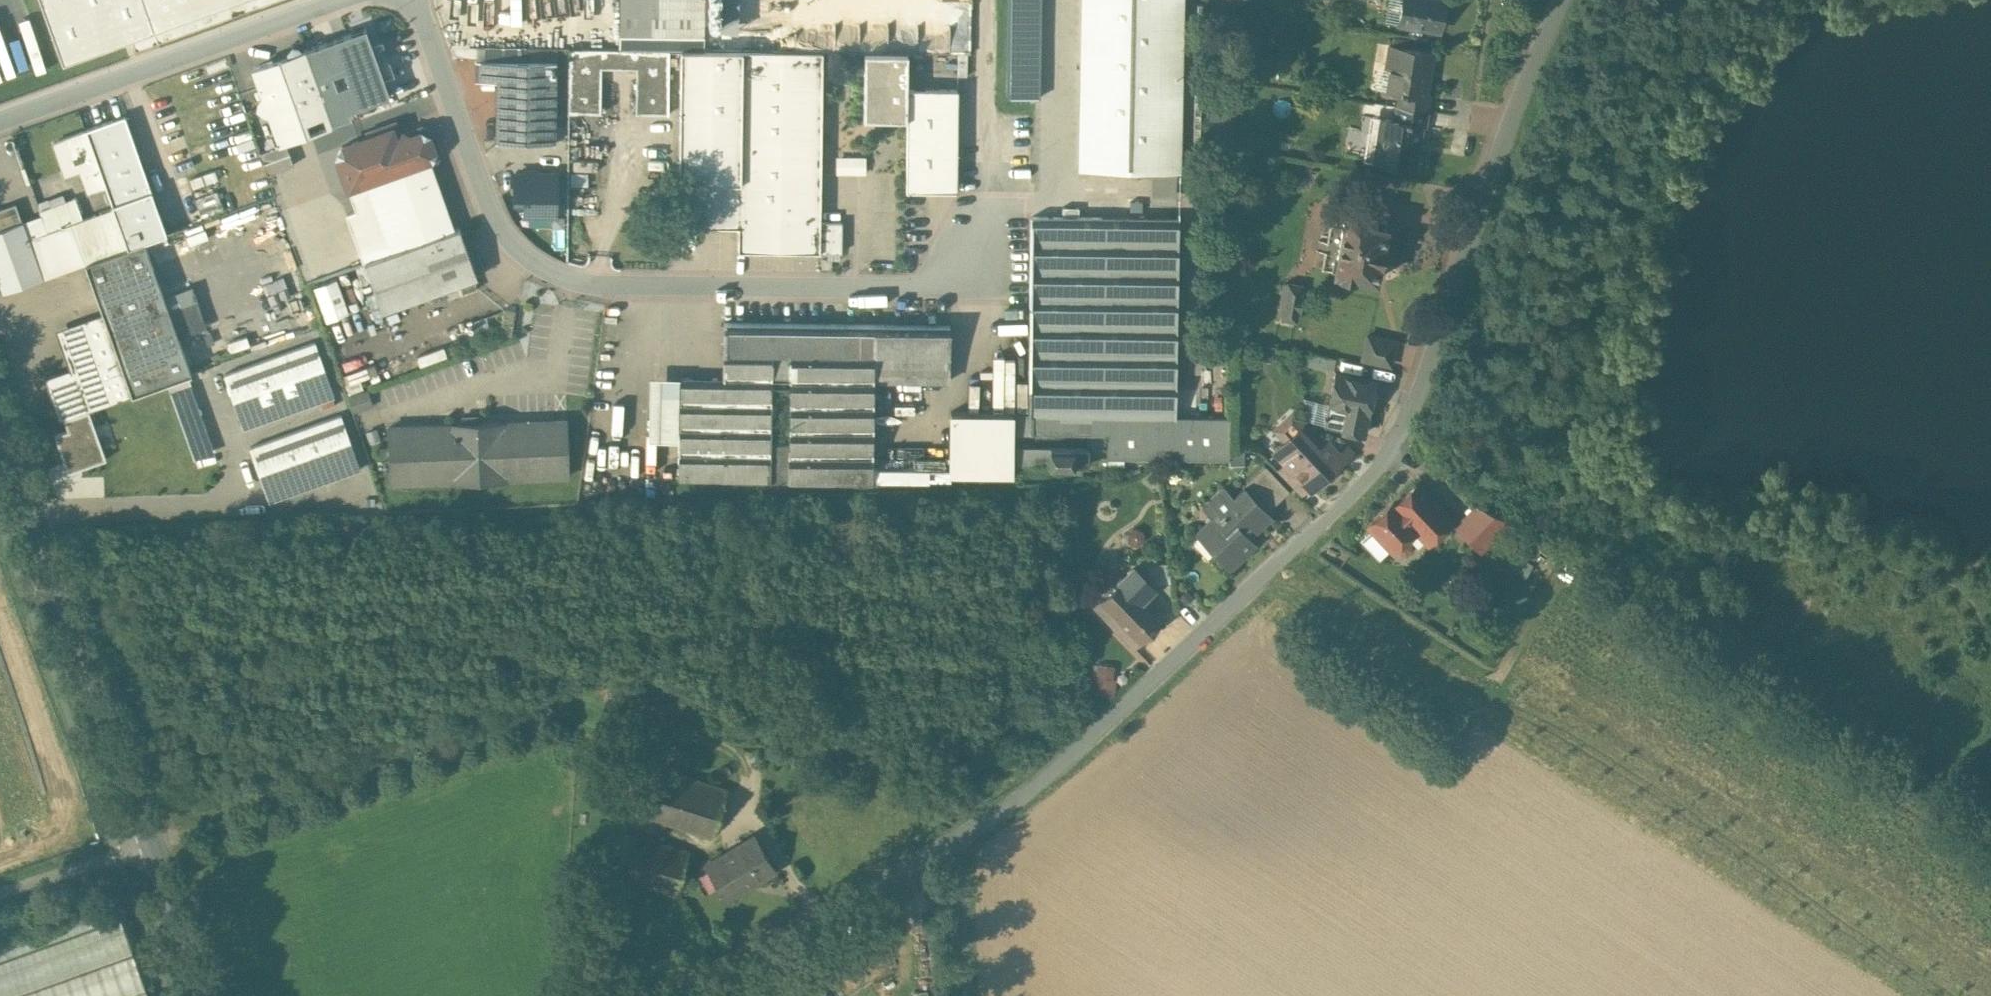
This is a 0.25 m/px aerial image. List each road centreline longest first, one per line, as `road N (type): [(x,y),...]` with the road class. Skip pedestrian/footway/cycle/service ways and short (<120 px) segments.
road 1 (residential): [(1561,0),(1503,140),(1439,340),(1410,413),(1378,462),(1019,800),(956,838)]
road 2 (residential): [(418,0),(487,191),(518,246),(549,269),(590,285),(945,285),(984,247)]
road 3 (unclassified): [(140,842),(0,447)]
road 4 (residential): [(335,0),(0,116)]
road 5 (residential): [(956,838),(676,995)]
road 6 (track): [(984,247),(986,0)]
road 7 (unclassified): [(199,995),(140,842)]
road 8 (unclassified): [(956,838),(967,995)]
road 9 (residential): [(0,889),(140,842)]

